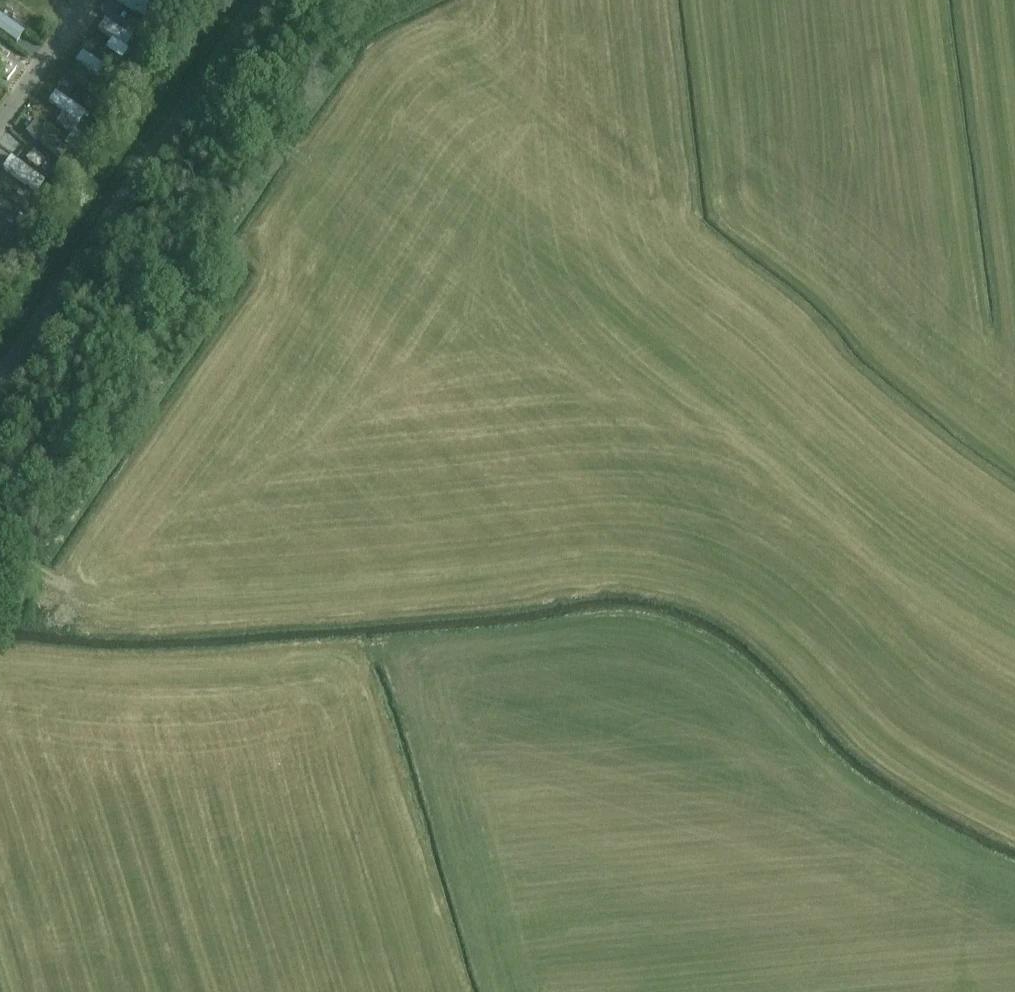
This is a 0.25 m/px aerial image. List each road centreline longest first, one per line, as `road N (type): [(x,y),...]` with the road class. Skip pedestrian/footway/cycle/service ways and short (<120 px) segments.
road 1 (unclassified): [(0,380),(267,0)]

